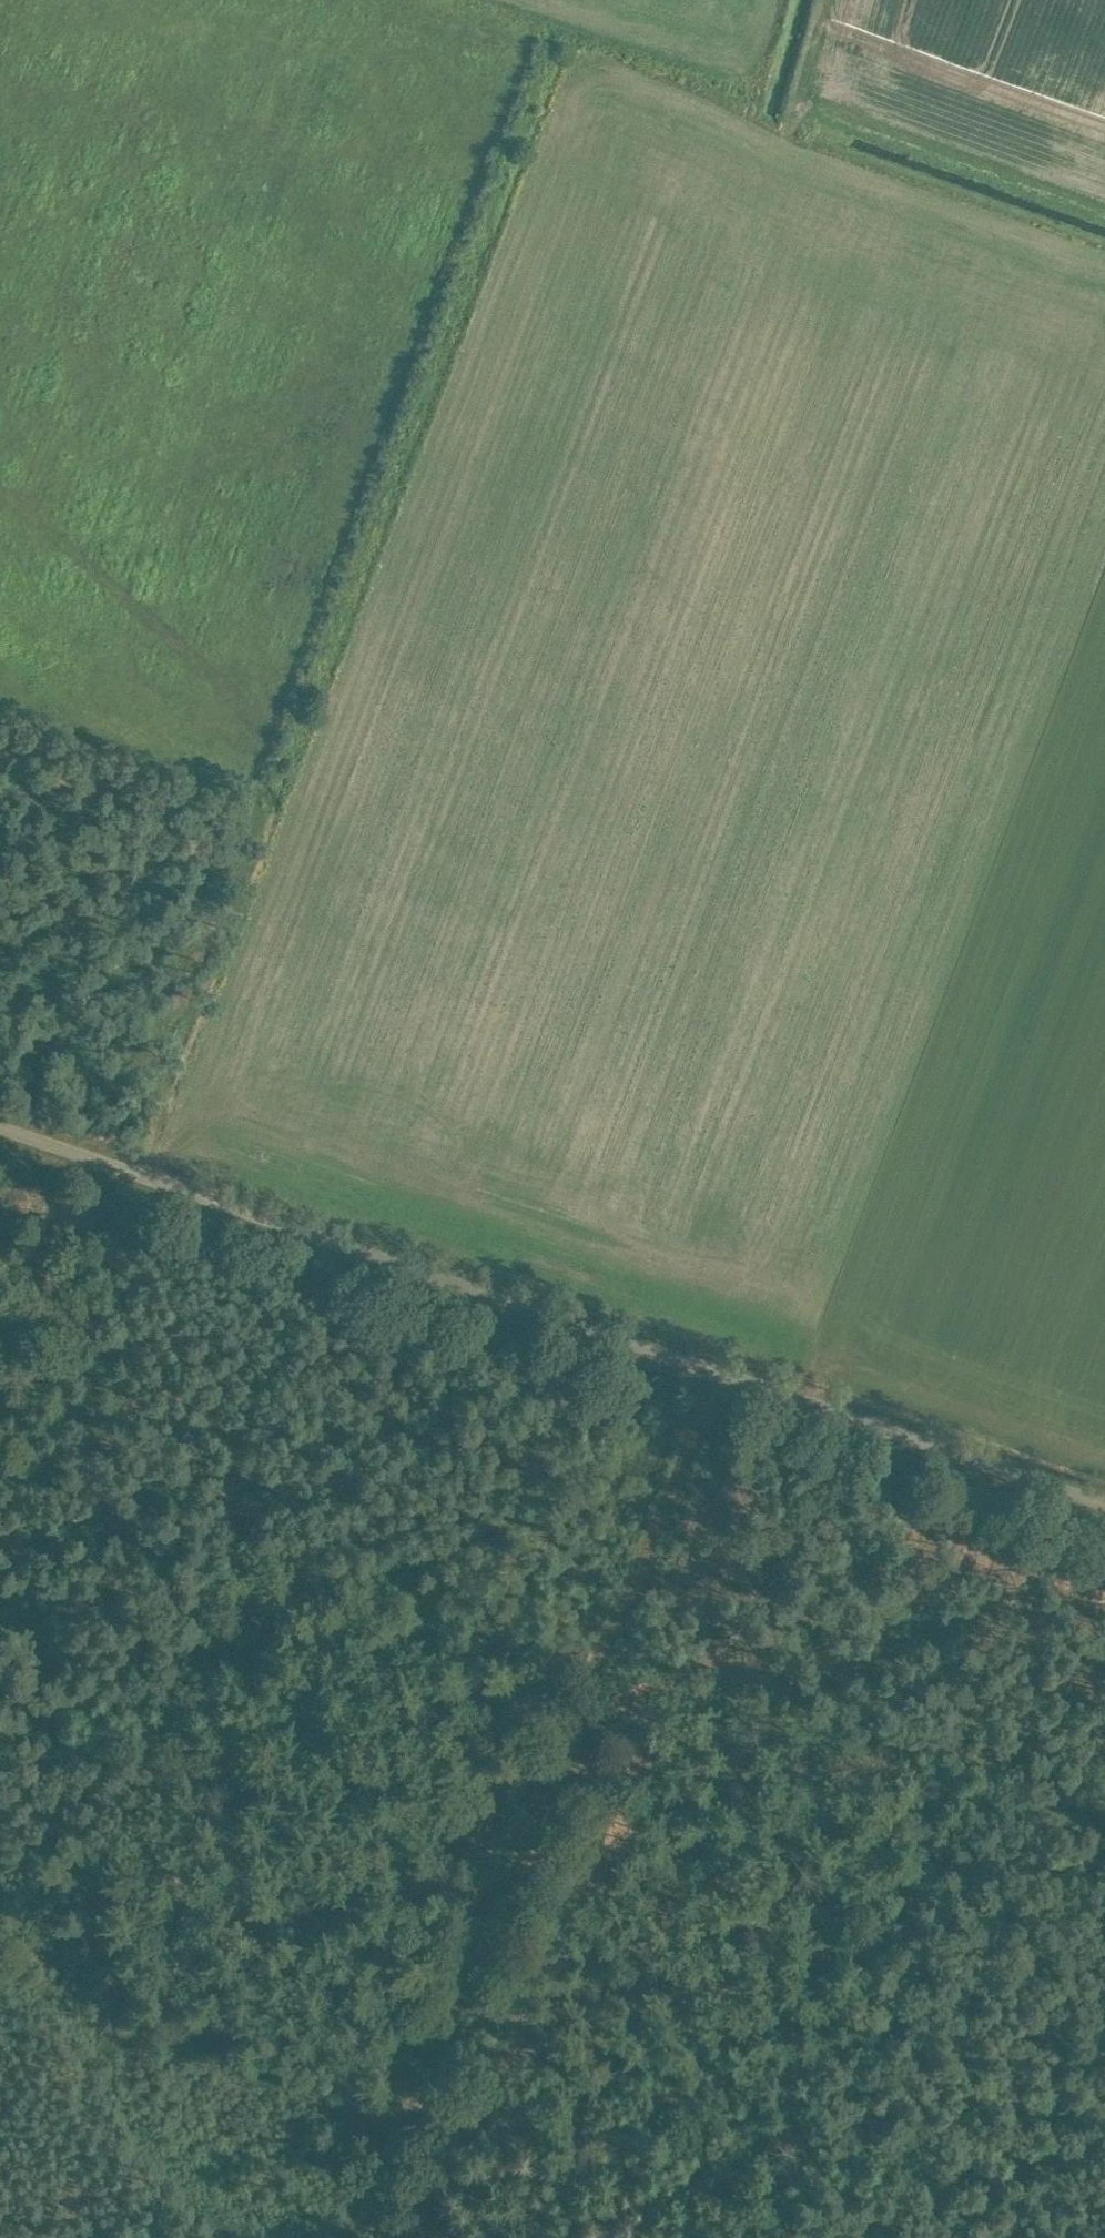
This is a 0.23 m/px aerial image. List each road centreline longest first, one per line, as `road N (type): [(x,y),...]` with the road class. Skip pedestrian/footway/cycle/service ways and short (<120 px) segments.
road 1 (unclassified): [(0,1125),(1104,1503)]
road 2 (track): [(353,2237),(719,1371)]

